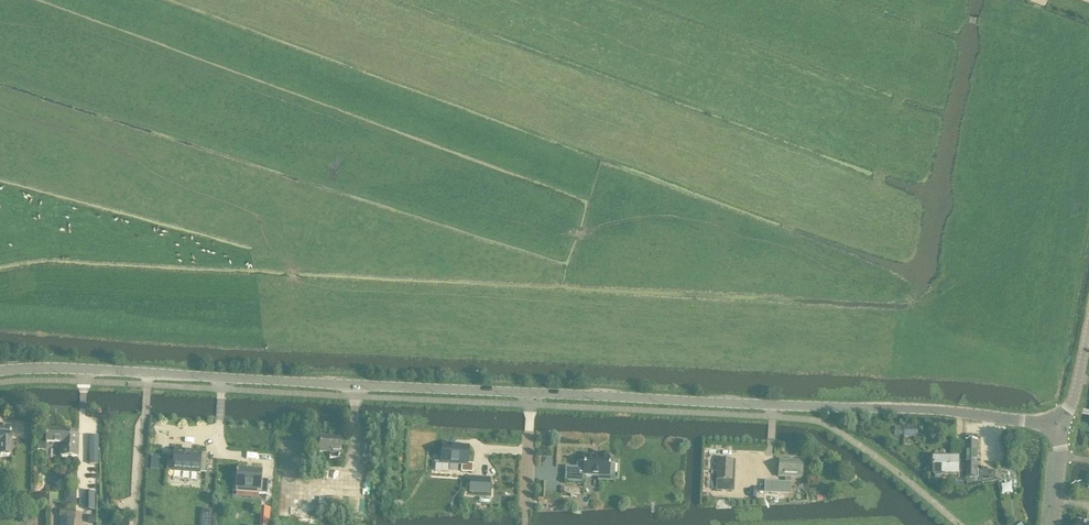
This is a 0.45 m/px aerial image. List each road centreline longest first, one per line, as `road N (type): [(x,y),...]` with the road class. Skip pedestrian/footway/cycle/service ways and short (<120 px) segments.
road 1 (tertiary): [(1057,426),(773,406)]
road 2 (tertiary): [(773,406),(531,394)]
road 3 (tertiary): [(531,394),(356,385)]
road 4 (tertiary): [(356,385),(221,377)]

